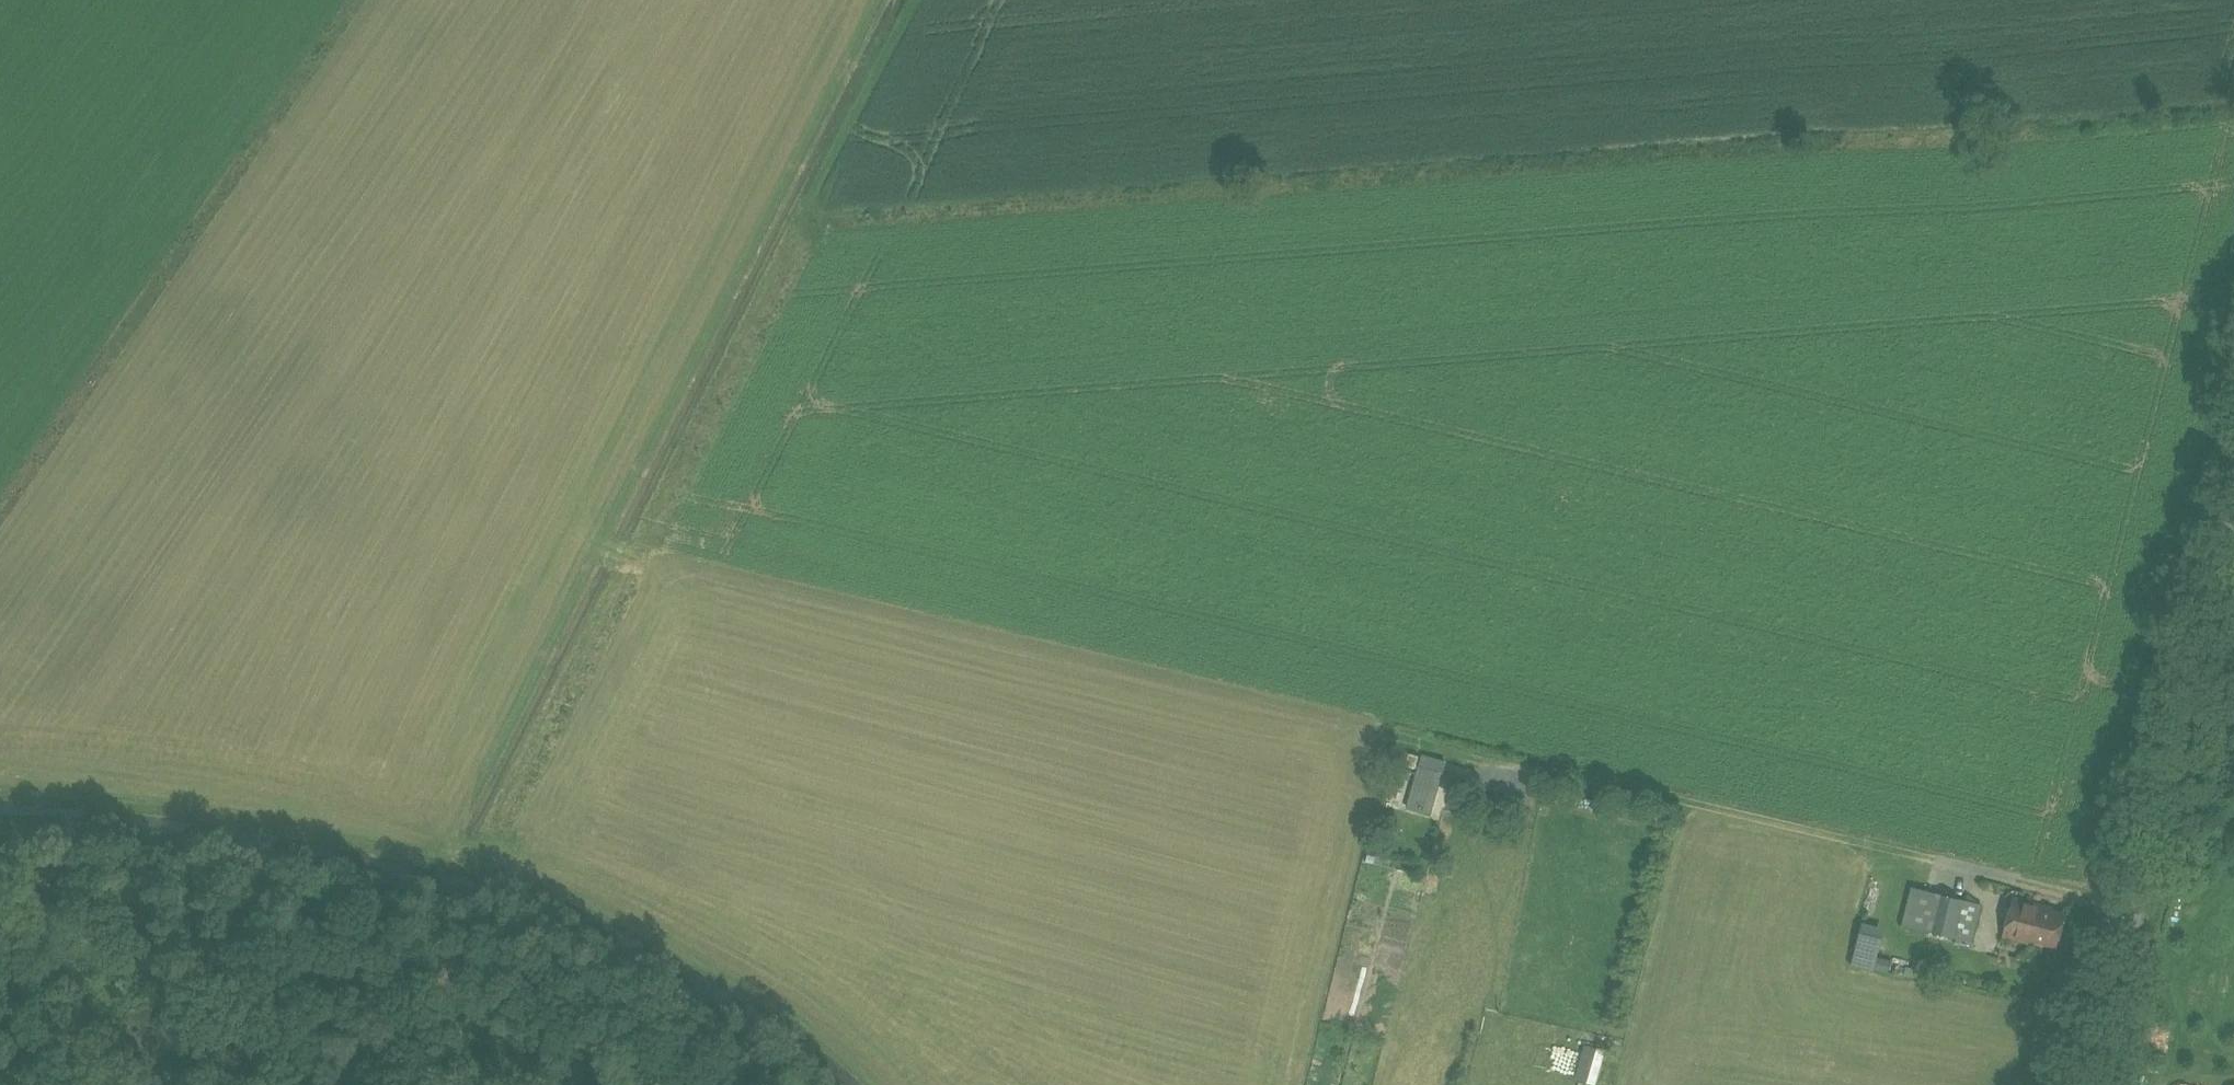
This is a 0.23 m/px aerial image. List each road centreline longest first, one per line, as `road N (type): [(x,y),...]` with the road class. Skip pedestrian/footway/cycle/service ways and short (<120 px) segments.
road 1 (unclassified): [(2090,1084),(2233,538)]
road 2 (track): [(1503,762),(1934,860)]

